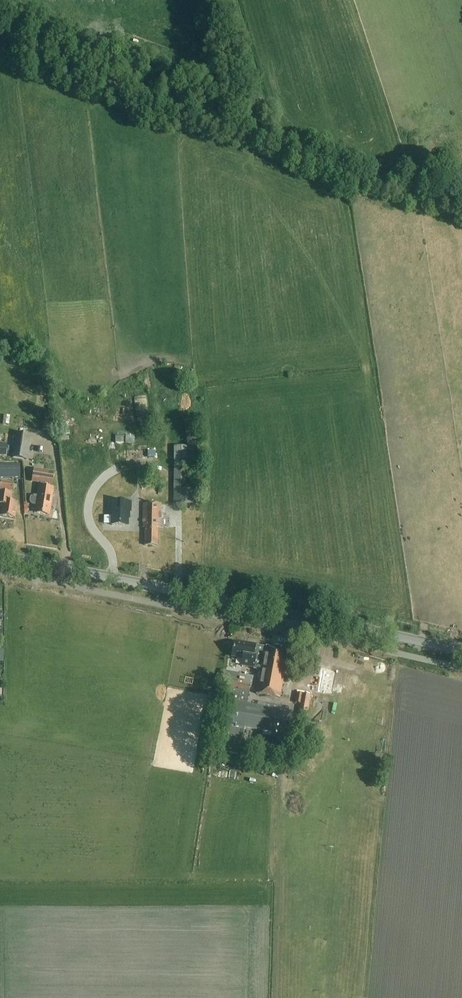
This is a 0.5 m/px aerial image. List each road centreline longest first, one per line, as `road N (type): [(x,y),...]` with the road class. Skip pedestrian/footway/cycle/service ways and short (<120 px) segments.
road 1 (tertiary): [(461,653),(0,562)]

